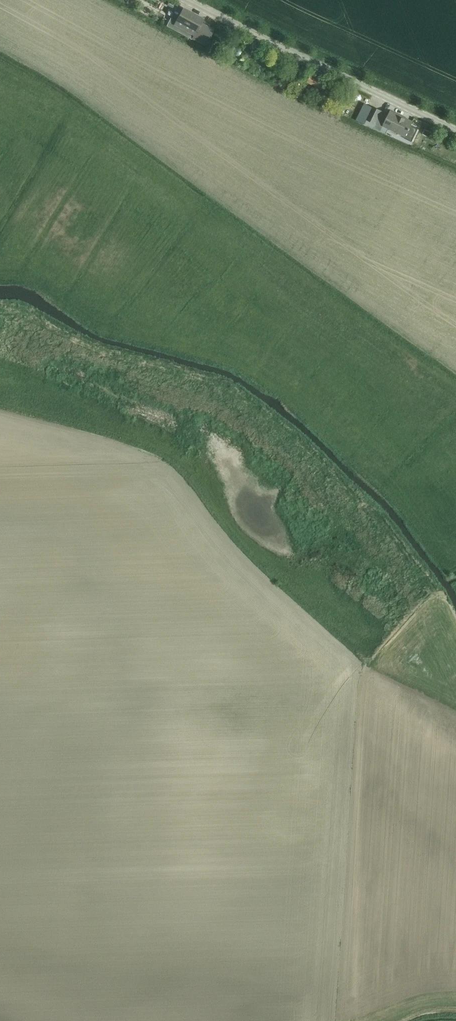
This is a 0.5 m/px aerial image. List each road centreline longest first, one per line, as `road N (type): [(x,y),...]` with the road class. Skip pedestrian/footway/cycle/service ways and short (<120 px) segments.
road 1 (unclassified): [(186,0),(455,131)]

